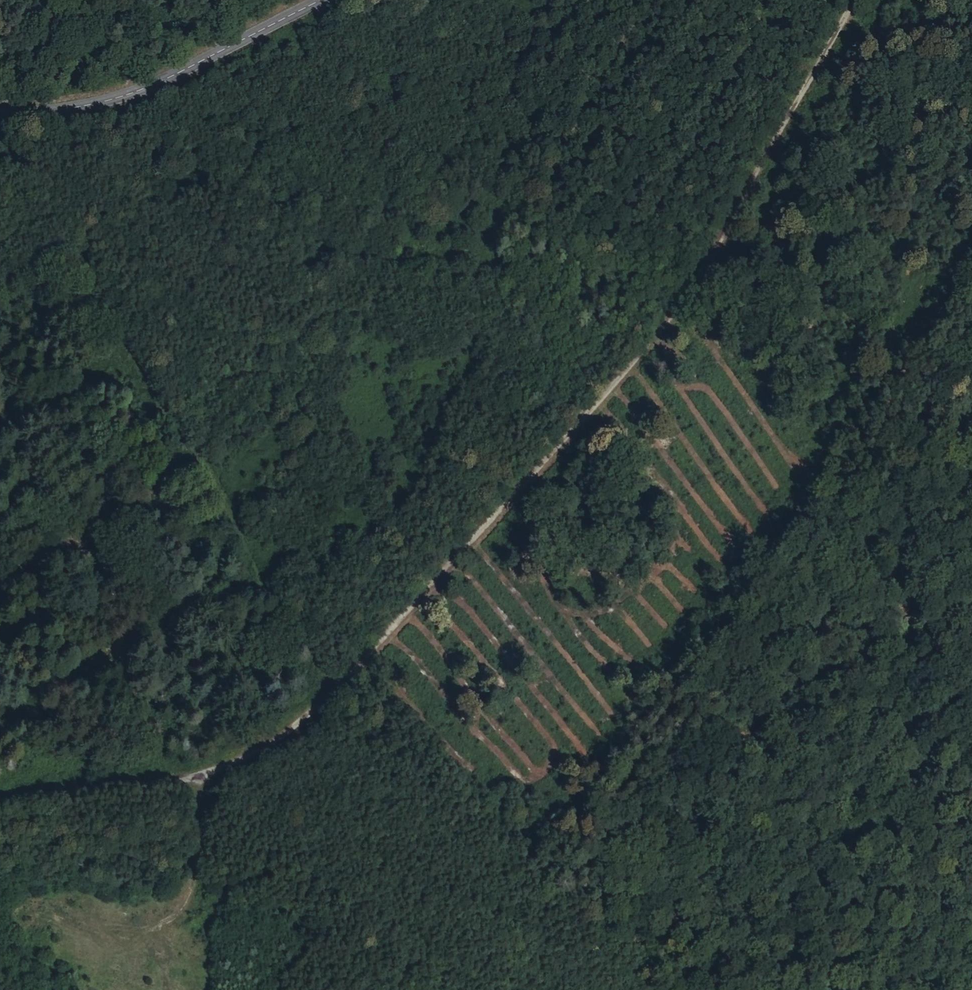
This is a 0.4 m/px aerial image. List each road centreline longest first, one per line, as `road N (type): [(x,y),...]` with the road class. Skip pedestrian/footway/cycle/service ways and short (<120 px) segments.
road 1 (tertiary): [(316,0),(206,61),(117,96),(0,109)]

